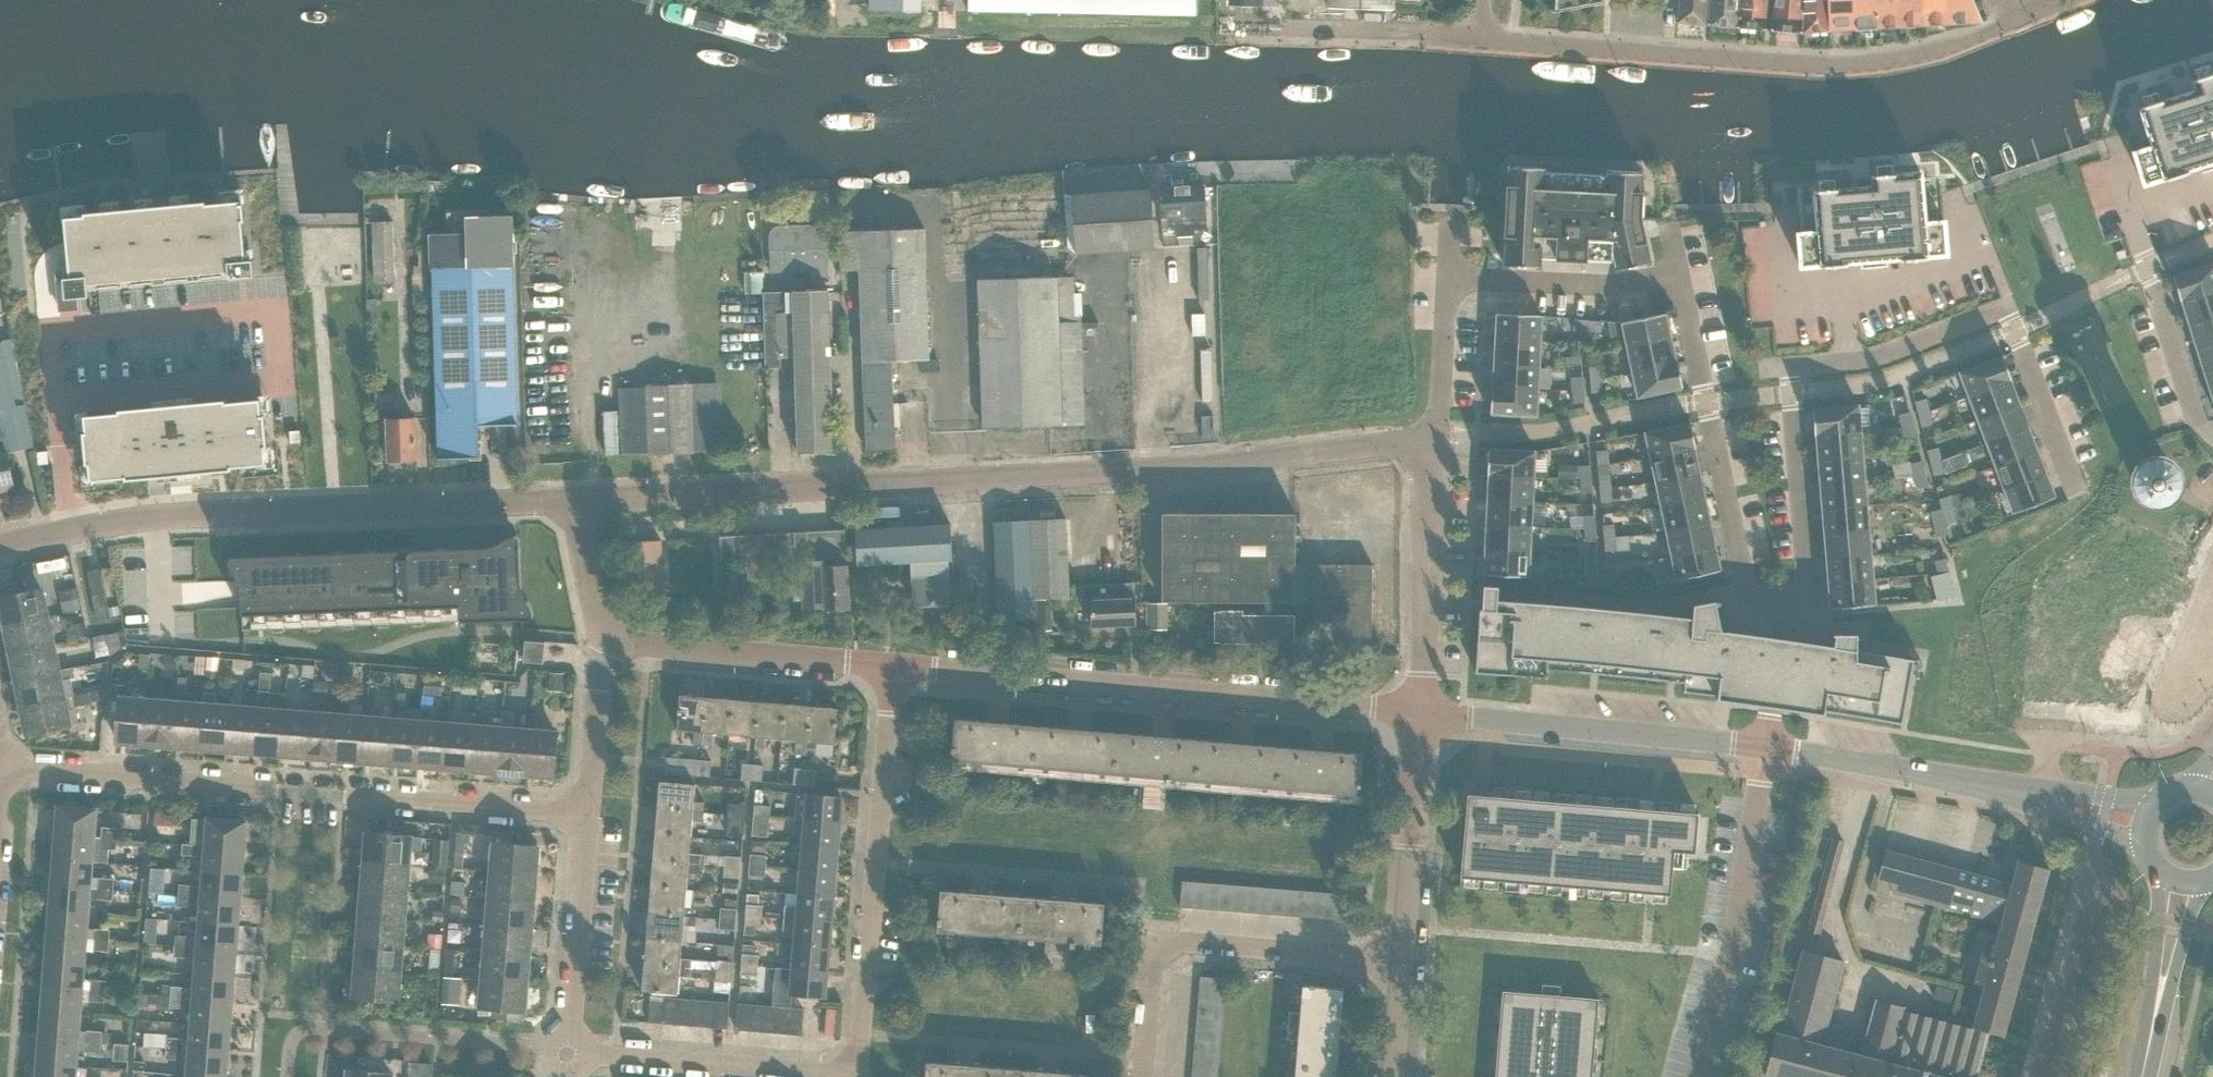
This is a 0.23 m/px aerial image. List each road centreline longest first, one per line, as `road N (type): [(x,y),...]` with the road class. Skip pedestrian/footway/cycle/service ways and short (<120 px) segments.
road 1 (unclassified): [(1429,440),(1172,467),(575,500)]
road 2 (residential): [(1778,600),(1806,585),(1788,367),(1880,356),(2005,307),(2119,605)]
road 3 (residential): [(588,814),(0,767)]
road 4 (tertiary): [(575,500),(153,515),(0,544)]
road 5 (residential): [(1483,40),(1864,63),(1947,46),(2046,0)]
road 6 (tertiary): [(1422,713),(893,665)]
road 7 (residential): [(857,1076),(893,665)]
road 8 (residential): [(1141,1076),(1151,956),(1160,945),(1175,940),(1401,960)]
road 9 (residential): [(1678,272),(1746,592),(1778,600)]
road 10 (tertiary): [(1764,746),(1422,713)]
road 11 (residential): [(1764,746),(1731,955),(1696,1076)]
road 12 (residential): [(857,1076),(566,1050)]
road 13 (tertiary): [(893,665),(614,639)]
road 14 (residential): [(1422,713),(1429,440)]
road 15 (tertiary): [(2031,796),(1764,746)]
road 16 (unclassified): [(1401,960),(1422,713)]
road 17 (residential): [(566,1050),(588,814)]
road 18 (residential): [(1447,277),(1614,285),(1678,272)]
road 19 (residential): [(2031,796),(2058,676),(2119,605)]
road 20 (residential): [(2212,472),(2147,267)]
road 21 (secondary): [(2143,1076),(2185,884)]
road 22 (residential): [(588,814),(599,669),(614,639)]
road 23 (residential): [(1429,440),(1441,399),(1447,277)]
road 24 (tertiary): [(614,639),(599,626),(575,500)]
road 25 (residential): [(1778,600),(1764,746)]

